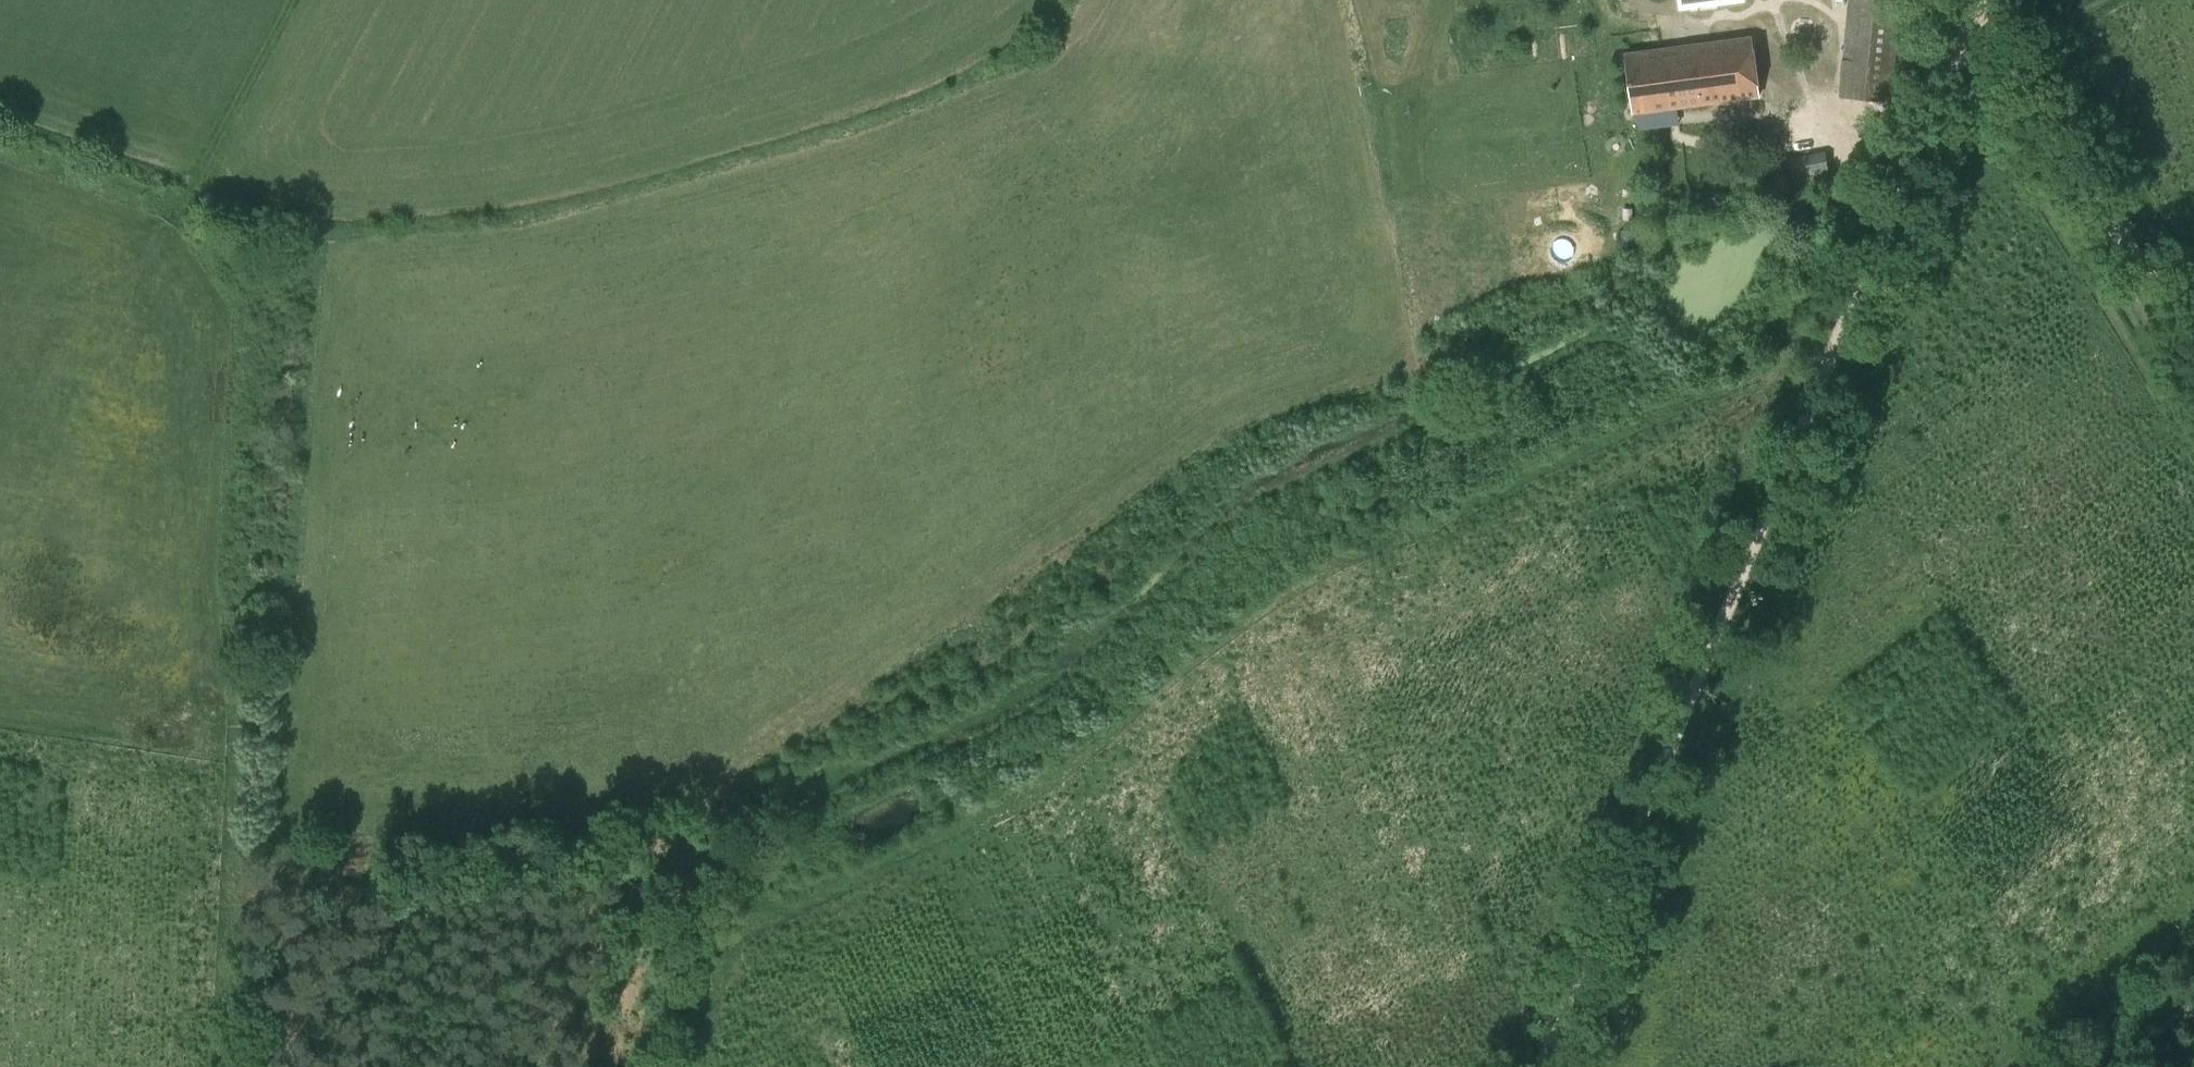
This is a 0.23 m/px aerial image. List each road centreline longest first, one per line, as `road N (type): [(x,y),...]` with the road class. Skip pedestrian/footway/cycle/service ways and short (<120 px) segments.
road 1 (track): [(1979,15),(1539,1066)]
road 2 (track): [(2193,367),(1979,15)]
road 3 (track): [(1847,320),(1734,381)]

